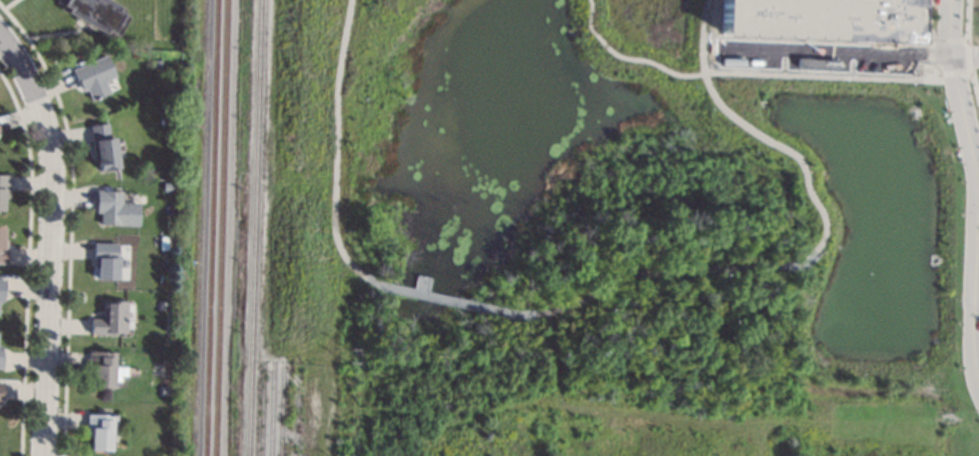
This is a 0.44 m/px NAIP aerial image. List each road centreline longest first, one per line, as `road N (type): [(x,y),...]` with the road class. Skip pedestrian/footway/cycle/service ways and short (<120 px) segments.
road 1 (residential): [(0,35),(40,107),(53,181),(44,455)]
road 2 (tertiary): [(978,386),(971,341),(975,187),(947,56),(947,0)]

